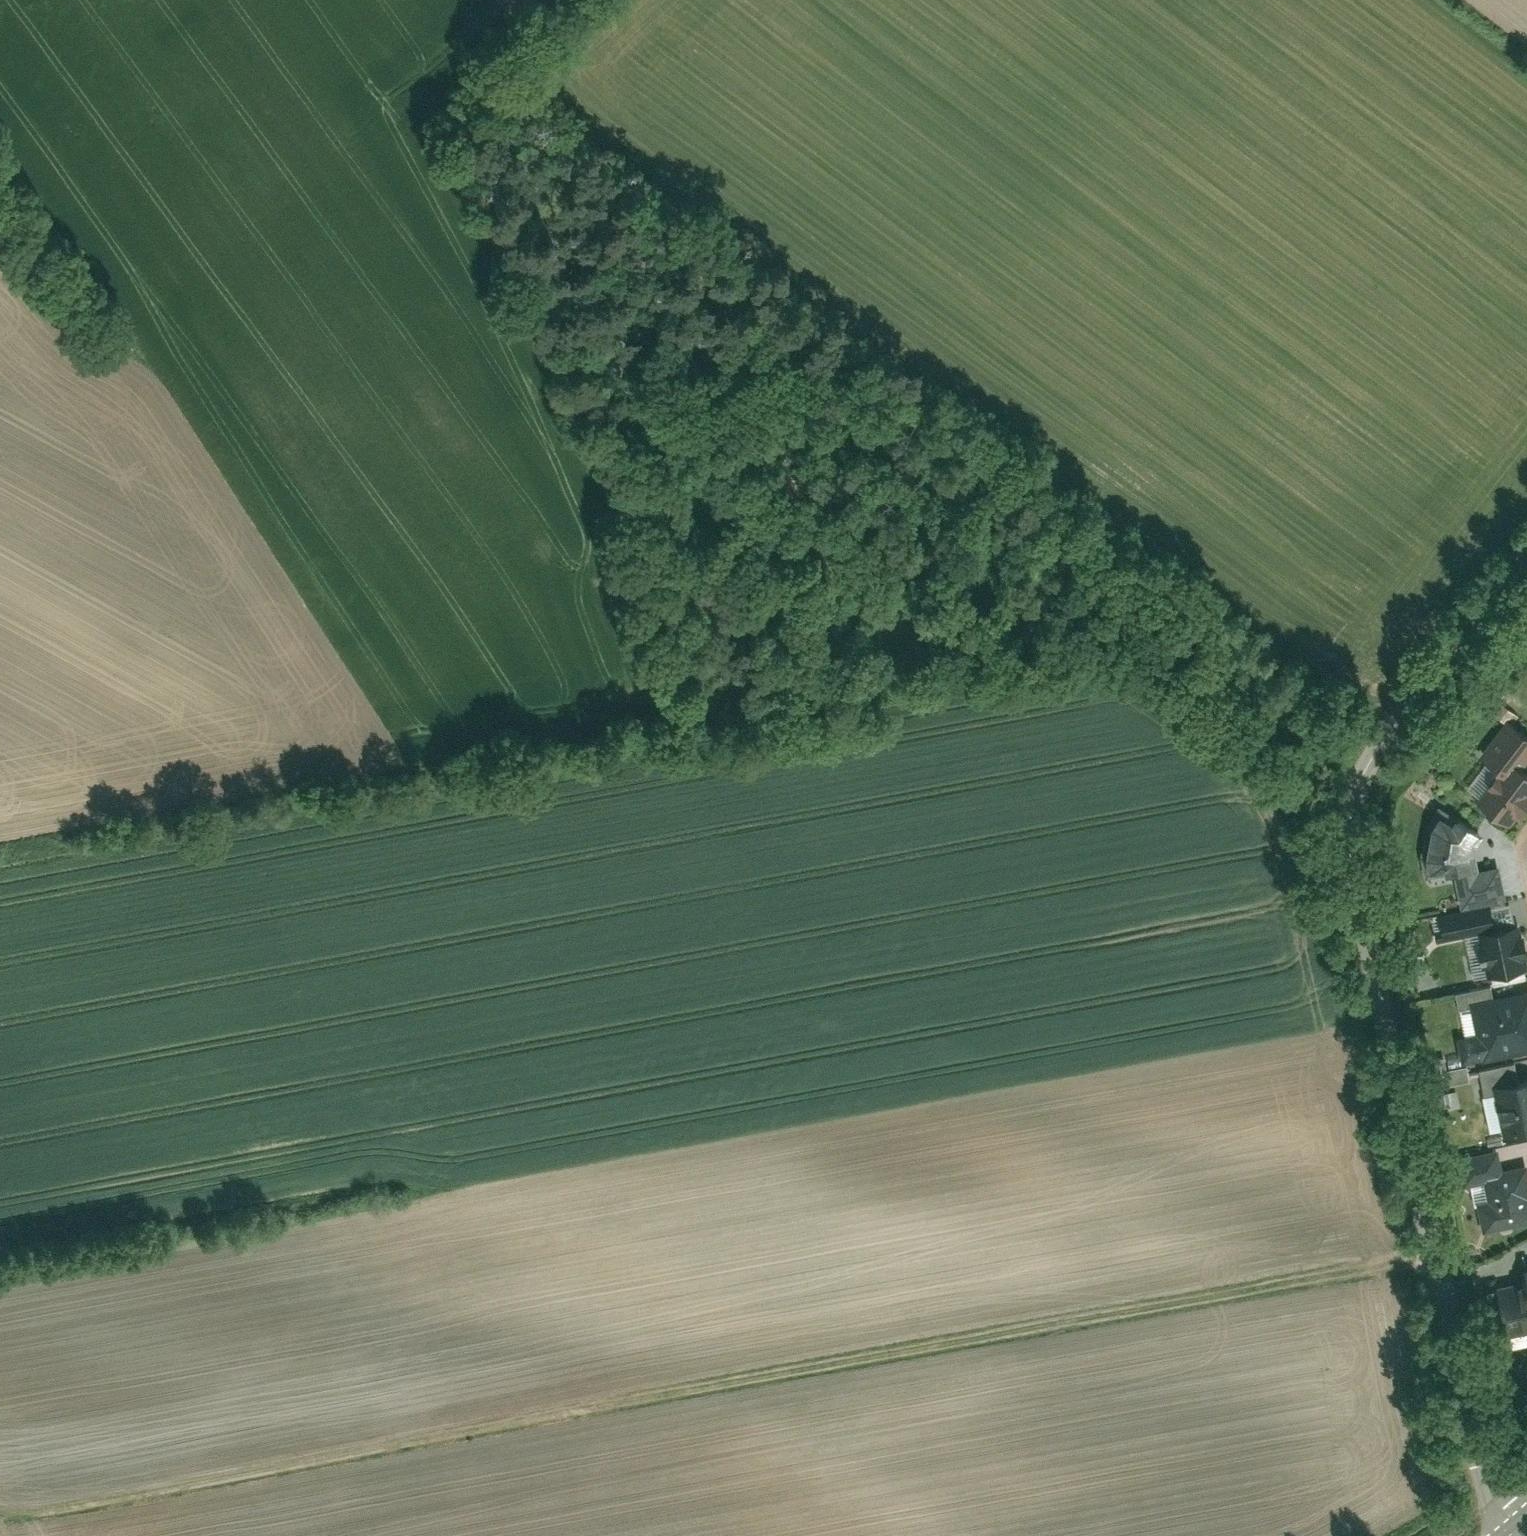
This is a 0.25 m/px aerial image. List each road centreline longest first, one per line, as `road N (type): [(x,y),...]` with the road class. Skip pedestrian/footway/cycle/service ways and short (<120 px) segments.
road 1 (residential): [(1526,556),(1358,787),(1497,1535)]

